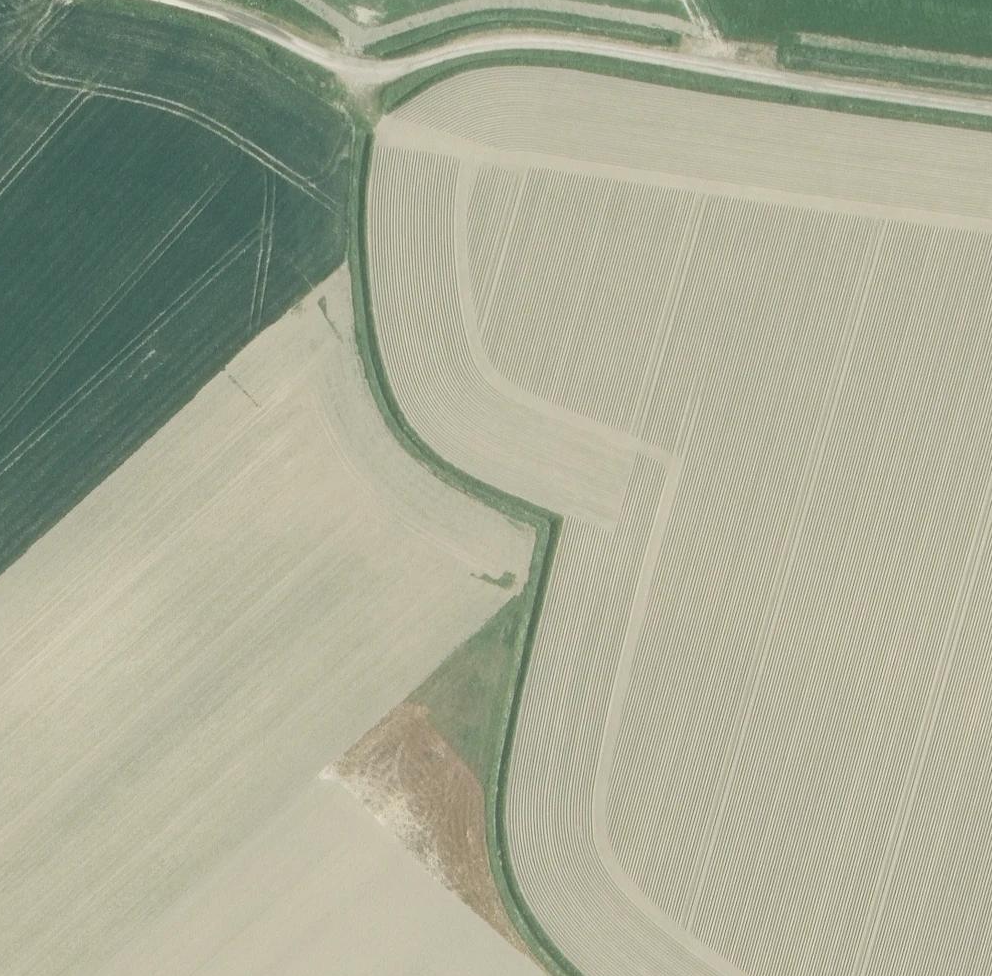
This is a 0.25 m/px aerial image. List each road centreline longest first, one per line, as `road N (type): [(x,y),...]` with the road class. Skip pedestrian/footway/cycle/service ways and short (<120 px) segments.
road 1 (unclassified): [(991,110),(545,41),(507,40),(363,72),(181,0)]

